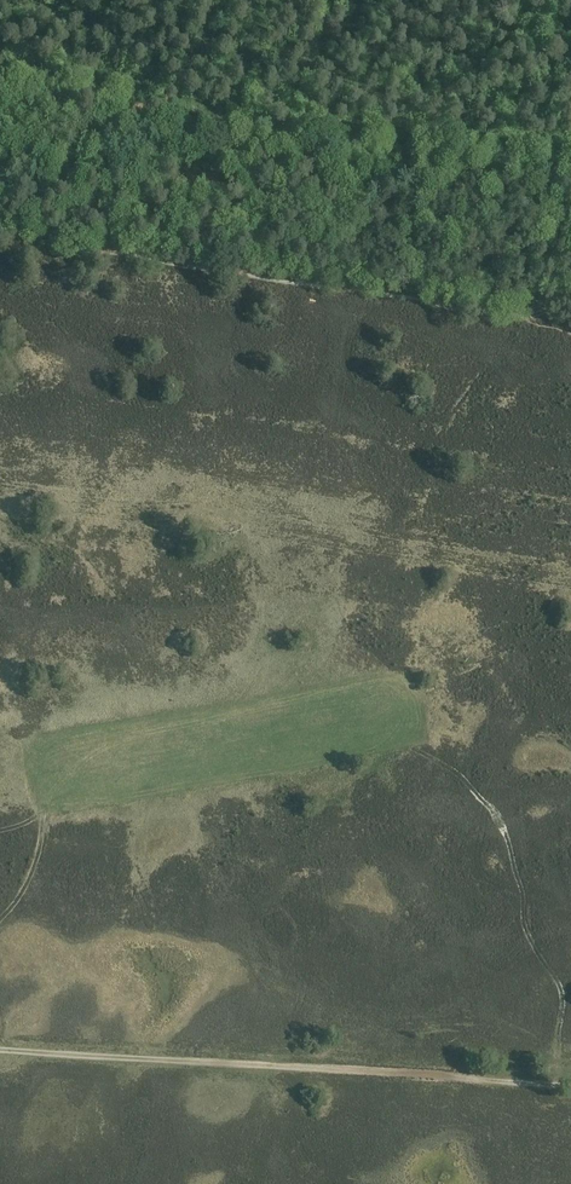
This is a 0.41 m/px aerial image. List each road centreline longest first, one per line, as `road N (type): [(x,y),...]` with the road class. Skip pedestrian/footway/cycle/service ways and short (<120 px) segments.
road 1 (track): [(0,1055),(570,1086)]
road 2 (track): [(0,185),(167,88),(186,58),(200,0)]

